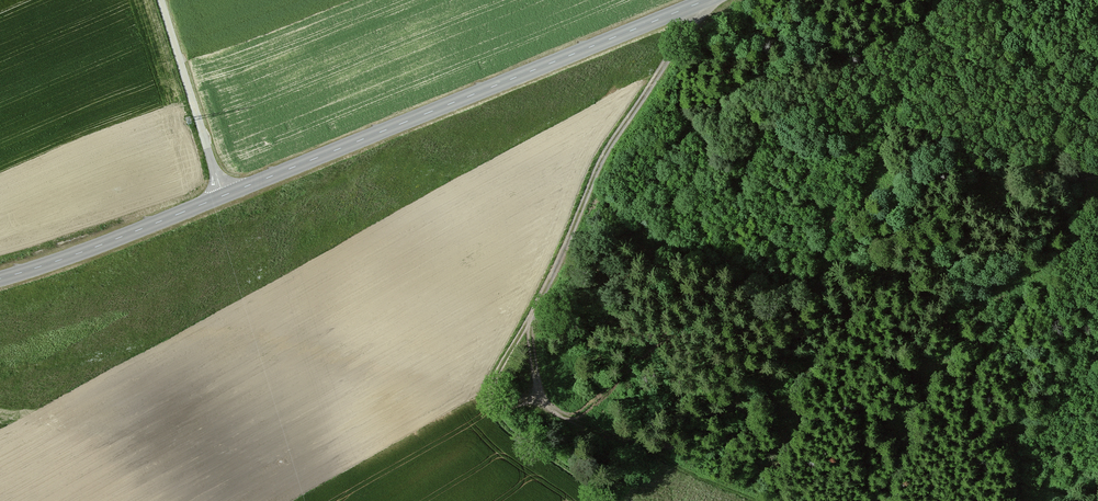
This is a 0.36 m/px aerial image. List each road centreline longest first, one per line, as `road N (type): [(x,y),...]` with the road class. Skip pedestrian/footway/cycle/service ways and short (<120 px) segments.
road 1 (tertiary): [(0,278),(706,0)]
road 2 (track): [(704,1),(596,172),(537,308),(534,359),(547,396),(576,420),(775,500)]
road 3 (track): [(223,195),(162,0)]

